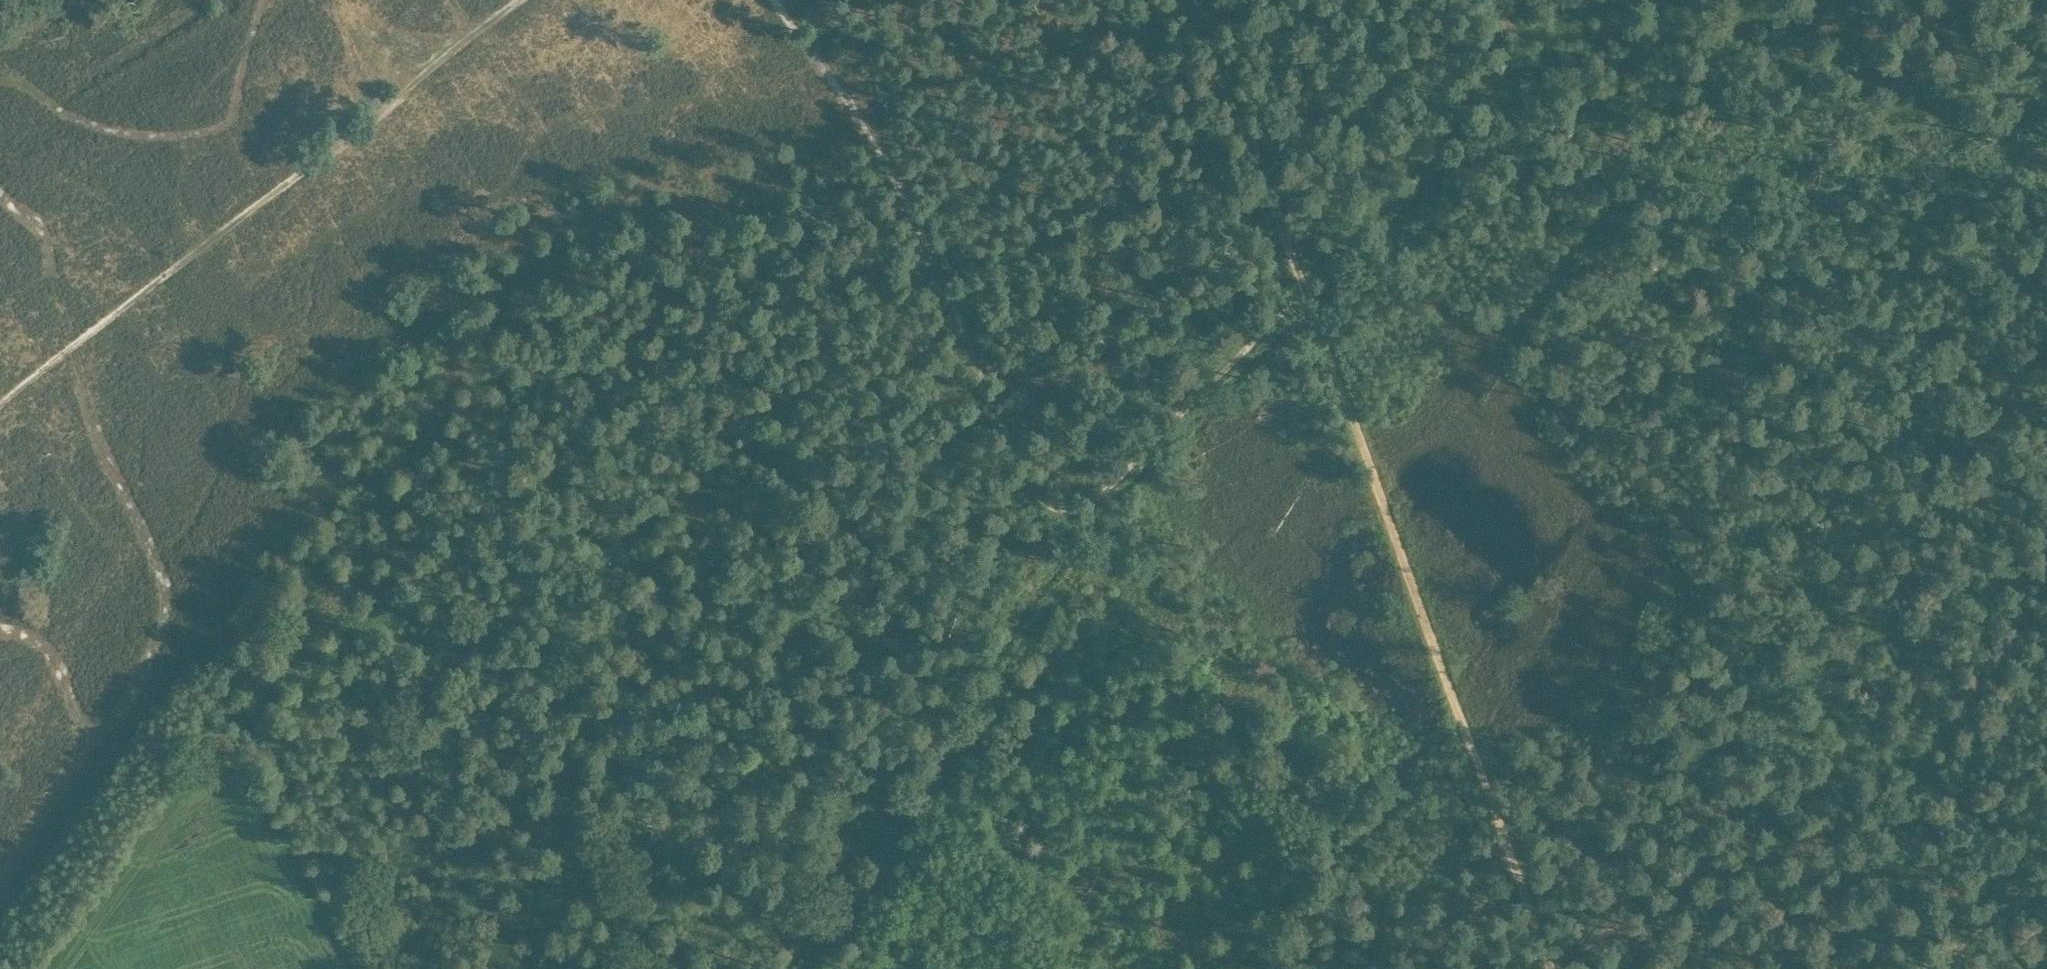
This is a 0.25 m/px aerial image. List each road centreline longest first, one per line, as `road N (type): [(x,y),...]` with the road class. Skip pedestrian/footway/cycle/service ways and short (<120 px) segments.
road 1 (track): [(1309,293),(1557,968)]
road 2 (track): [(0,407),(512,0)]
road 3 (track): [(1199,0),(1309,293)]

